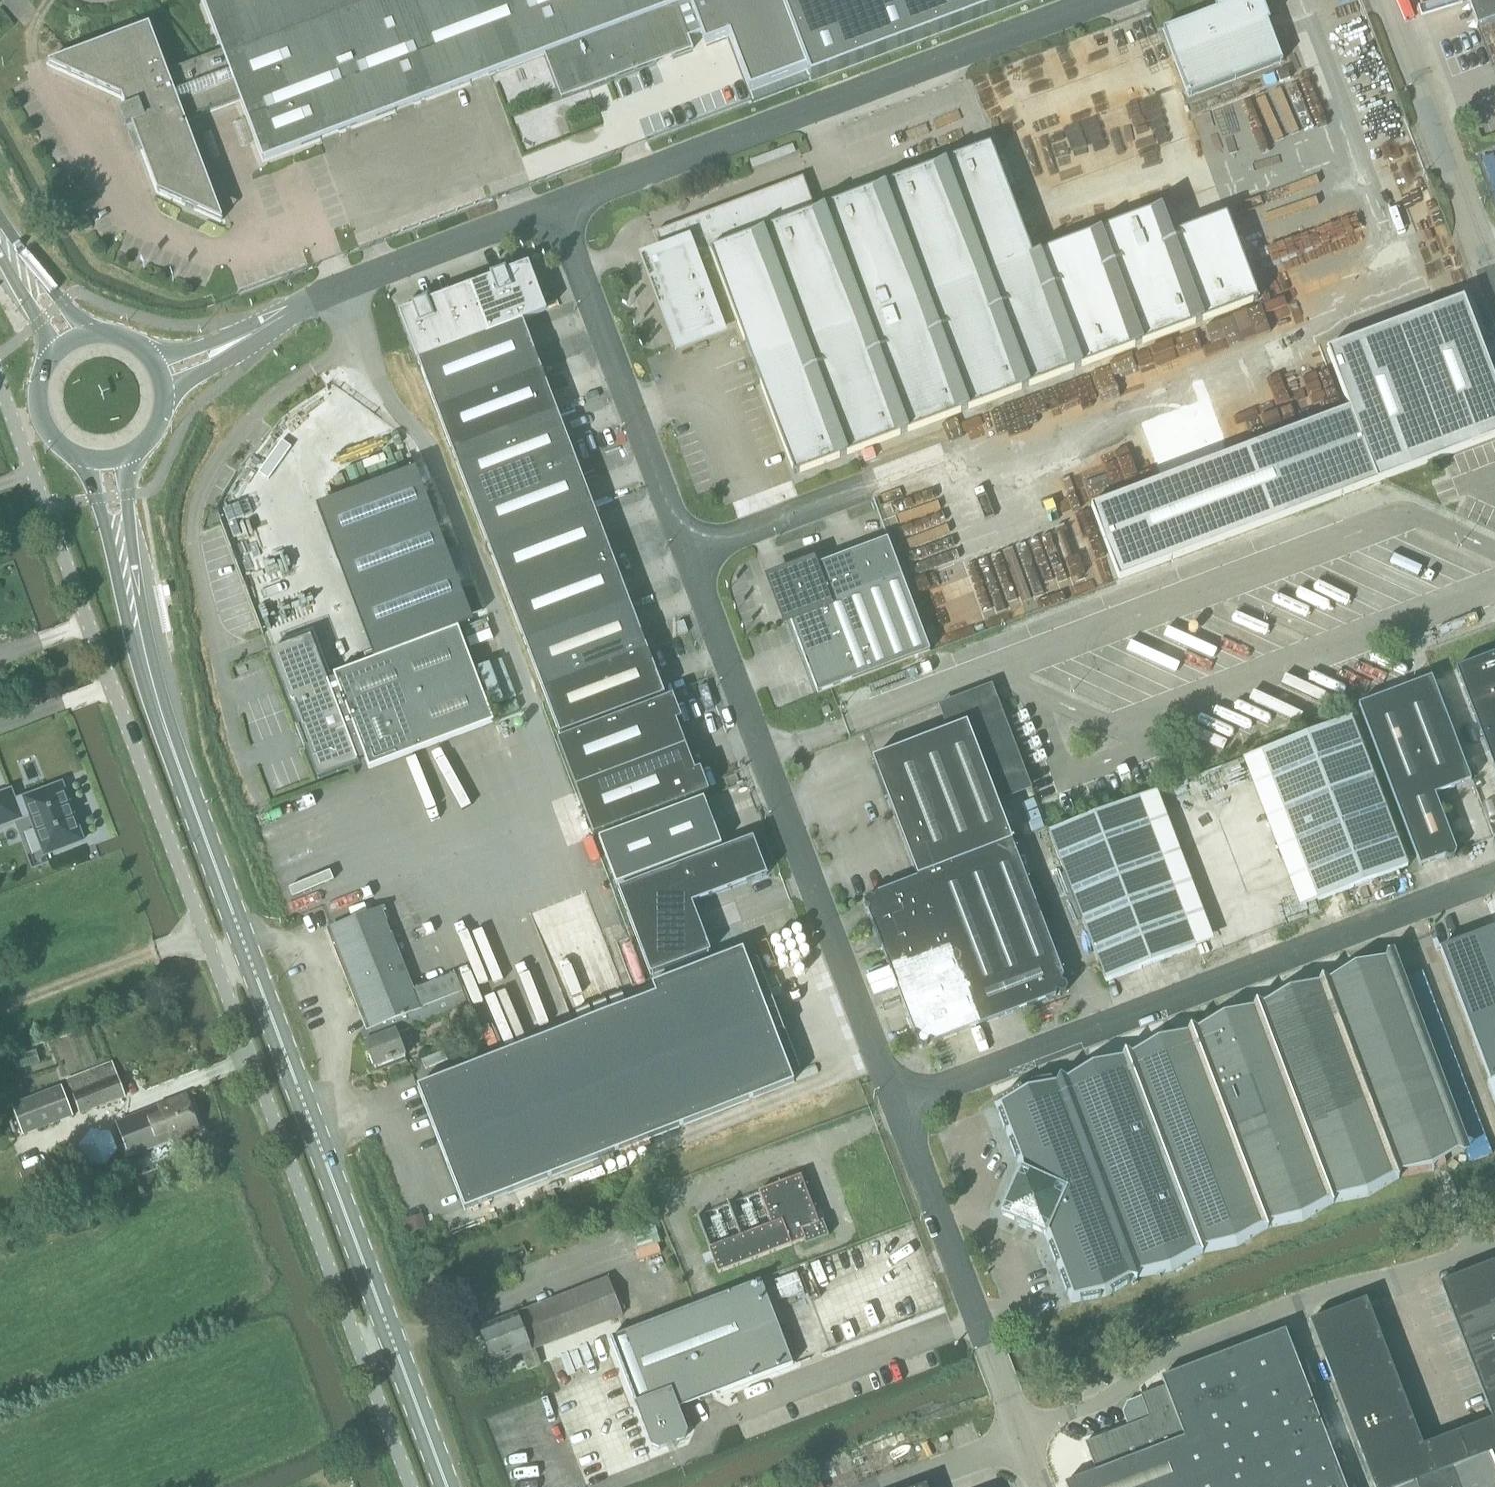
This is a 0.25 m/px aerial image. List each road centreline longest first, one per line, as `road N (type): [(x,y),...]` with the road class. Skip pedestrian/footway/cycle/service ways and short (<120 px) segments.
road 1 (unclassified): [(0,383),(411,1486)]
road 2 (primary): [(450,1486),(162,719),(137,629)]
road 3 (unclassified): [(900,1105),(1494,878)]
road 4 (unclassified): [(557,212),(1114,0)]
road 5 (unclassified): [(900,1105),(689,555)]
road 6 (unclassified): [(1026,1435),(1121,1393),(1184,1347),(1331,1292),(1422,1276),(1494,1249)]
road 7 (unclassified): [(529,704),(433,450),(395,407),(361,343)]
road 8 (unclassified): [(220,650),(194,547),(206,484),(252,420),(297,380),(361,343)]
road 9 (unclassified): [(689,555),(557,212)]
road 10 (unclassified): [(1026,1435),(900,1105)]
road 11 (unclassified): [(1494,276),(1389,0)]
road 12 (unclassified): [(340,288),(557,212)]
road 13 (unclassified): [(689,555),(867,487)]
road 14 (primary): [(87,458),(137,629)]
road 15 (primary): [(137,629),(125,456)]
road 16 (primary): [(87,335),(0,223)]
road 17 (primary): [(0,243),(51,359)]
road 18 (primary): [(51,359),(42,377),(43,418),(68,450),(87,458)]

